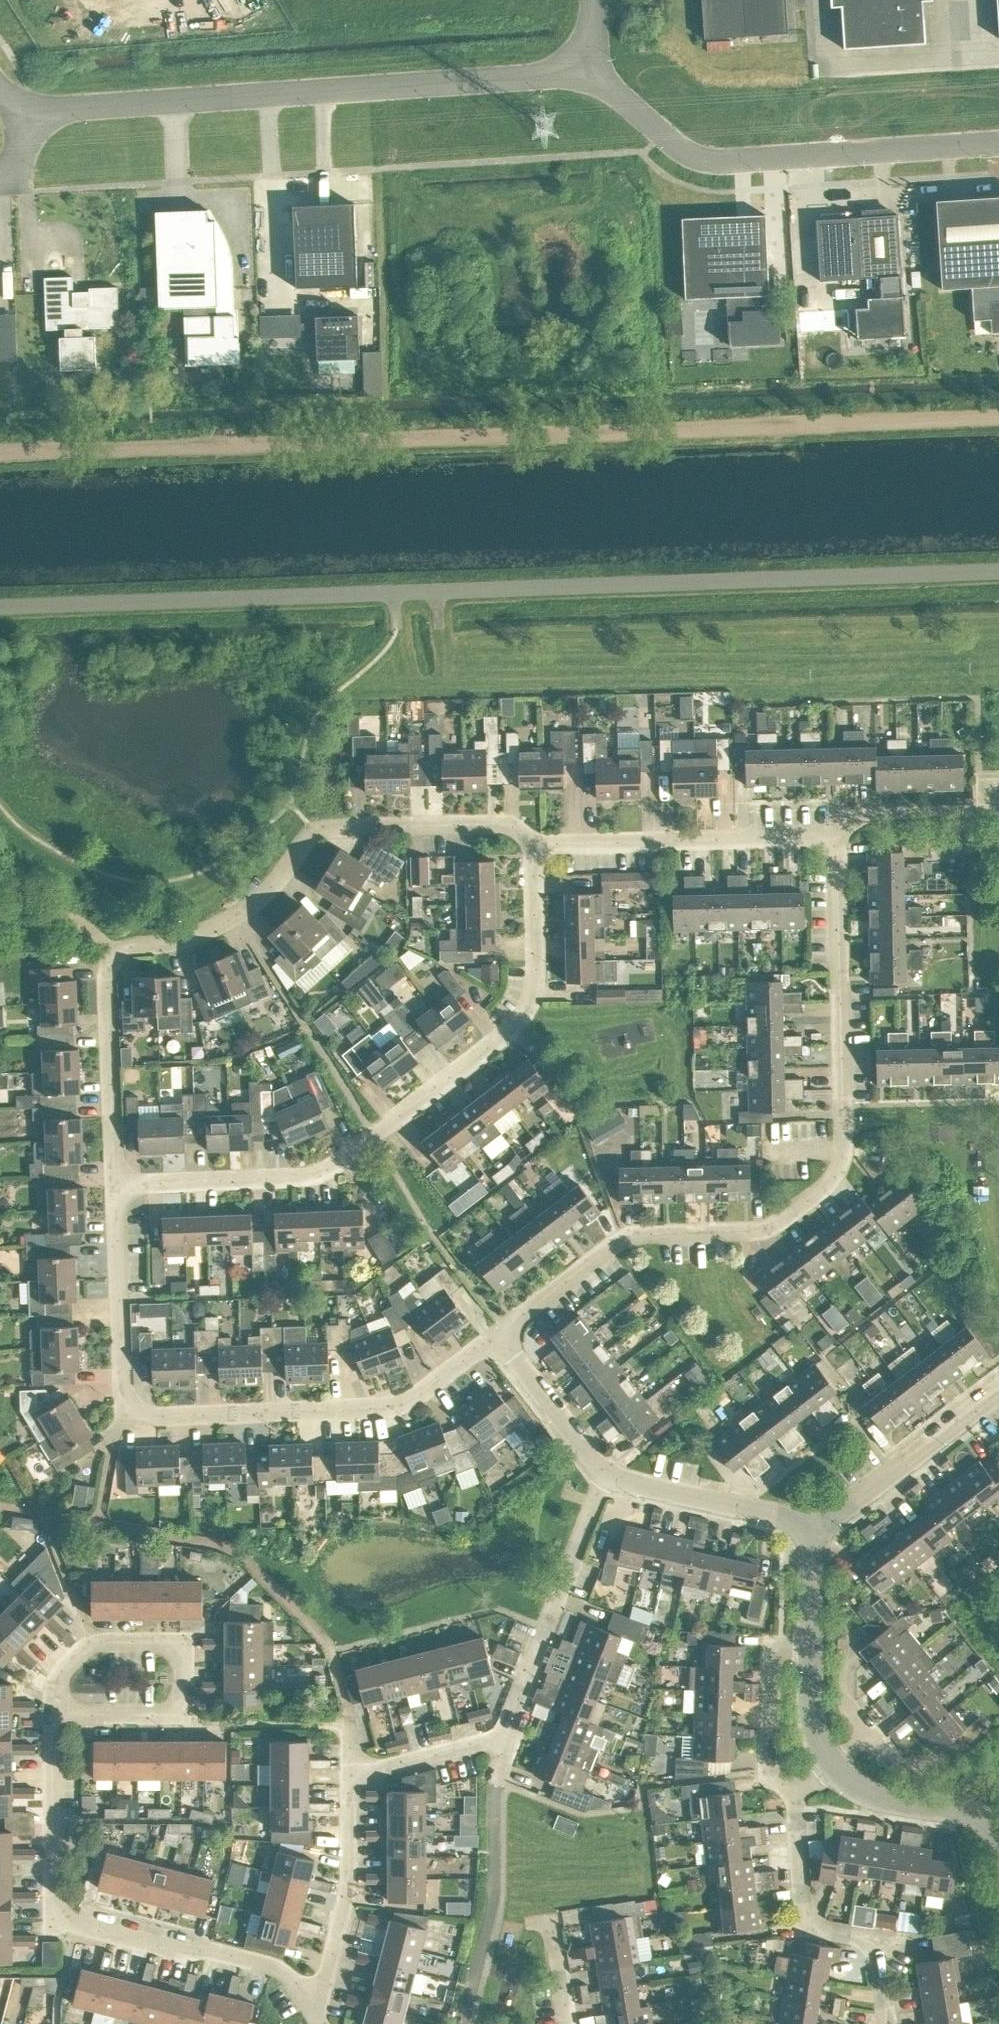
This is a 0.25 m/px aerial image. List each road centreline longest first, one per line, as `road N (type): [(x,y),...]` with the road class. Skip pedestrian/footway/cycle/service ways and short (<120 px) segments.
road 1 (track): [(998,417),(0,455)]
road 2 (residential): [(498,1334),(623,1238),(765,1228),(838,1171),(844,1148),(838,836)]
road 3 (residential): [(533,845),(536,980),(510,1031),(318,1173),(114,1183)]
road 4 (residential): [(31,110),(594,71)]
road 5 (residential): [(110,954),(218,925),(260,897),(323,829),(506,825),(533,845)]
road 6 (residential): [(54,1715),(54,1913),(180,1952),(213,1950),(271,1965),(304,1998)]
road 7 (residential): [(594,71),(691,156),(726,162),(998,144)]
road 8 (residential): [(131,1408),(158,1416),(392,1406),(498,1334)]
road 9 (residential): [(533,845),(838,836)]
road 10 (residential): [(608,1473),(509,1734)]
road 11 (residential): [(350,1773),(347,1891),(326,1974),(304,1998)]
road 12 (residential): [(110,954),(114,1183)]
road 13 (residential): [(998,1388),(813,1522)]
road 14 (residential): [(114,1183),(123,1384),(131,1408)]
road 15 (residential): [(813,1522),(608,1473)]
road 16 (residential): [(792,1791),(807,1918),(874,1938)]
road 17 (residential): [(811,1647),(782,1647),(770,1659),(767,1770),(792,1791)]
road 18 (residential): [(998,1834),(973,1813),(868,1794),(832,1766)]
road 19 (residential): [(608,1473),(498,1334)]
road 20 (residential): [(184,1710),(206,1724),(329,1724),(347,1734)]
road 21 (residential): [(838,836),(879,812),(998,806)]
road 22 (residential): [(509,1734),(350,1773)]
road 23 (residential): [(184,1710),(184,1640),(95,1642)]
road 24 (residential): [(54,1715),(184,1710)]
road 25 (residential): [(811,1647),(813,1522)]
road 26 (residential): [(832,1766),(810,1722),(811,1647)]
road 27 (residential): [(0,919),(73,921),(110,954)]
road 28 (residential): [(567,2023),(549,1921),(531,1924)]

